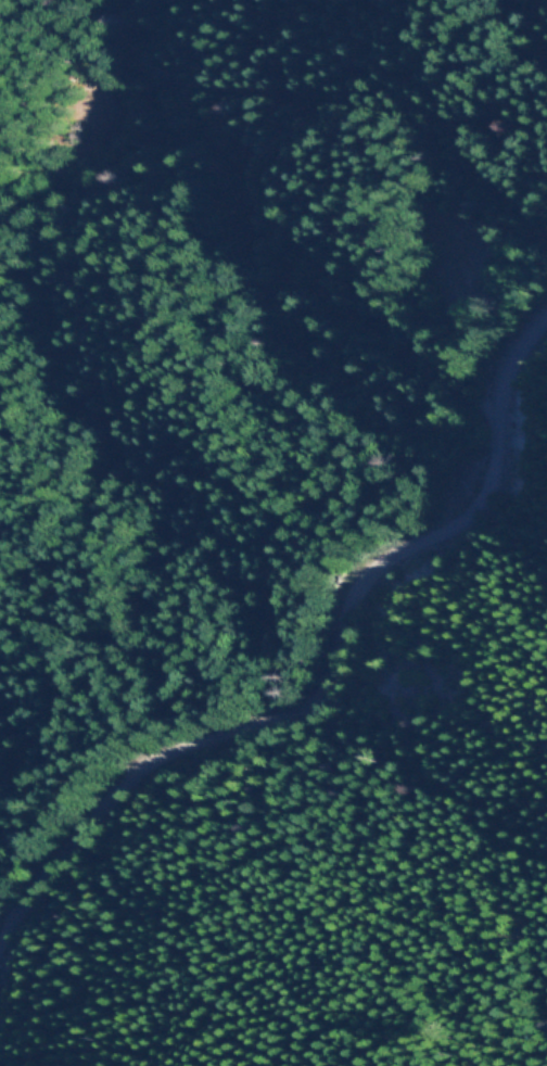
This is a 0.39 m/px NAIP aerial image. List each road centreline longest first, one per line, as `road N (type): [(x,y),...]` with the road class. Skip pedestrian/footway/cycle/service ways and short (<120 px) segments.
road 1 (residential): [(546,308),(505,421),(496,496),(378,576),(330,677),(291,700),(173,725),(0,923)]

